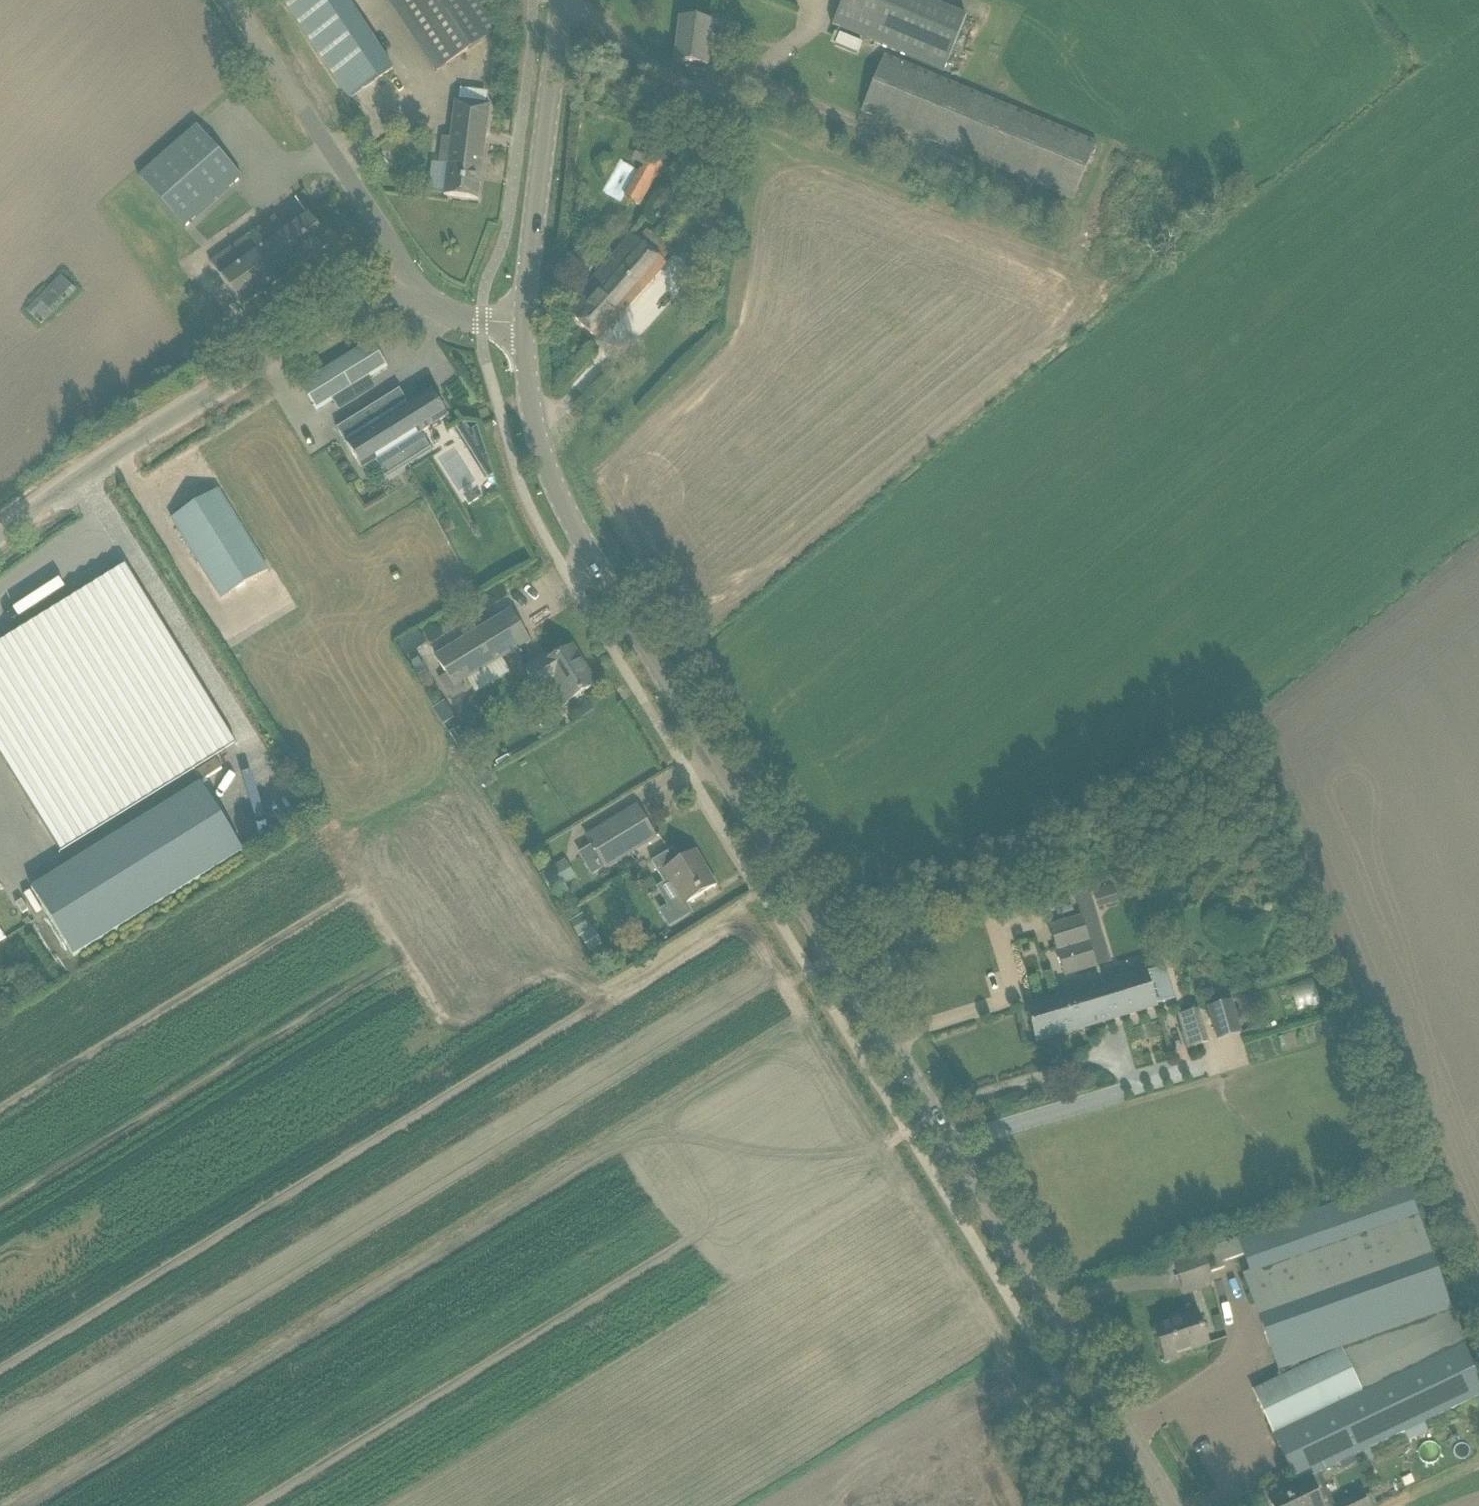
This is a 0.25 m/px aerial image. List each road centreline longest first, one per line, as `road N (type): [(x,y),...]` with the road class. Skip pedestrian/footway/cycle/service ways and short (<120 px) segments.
road 1 (tertiary): [(1167,1505),(566,520),(526,400),(521,326)]
road 2 (unclassified): [(0,535),(102,460),(403,276)]
road 3 (tertiary): [(521,326),(559,0)]
road 4 (unclassified): [(403,276),(384,231),(230,0)]
road 5 (unclassified): [(521,326),(447,317),(414,295),(403,276)]

